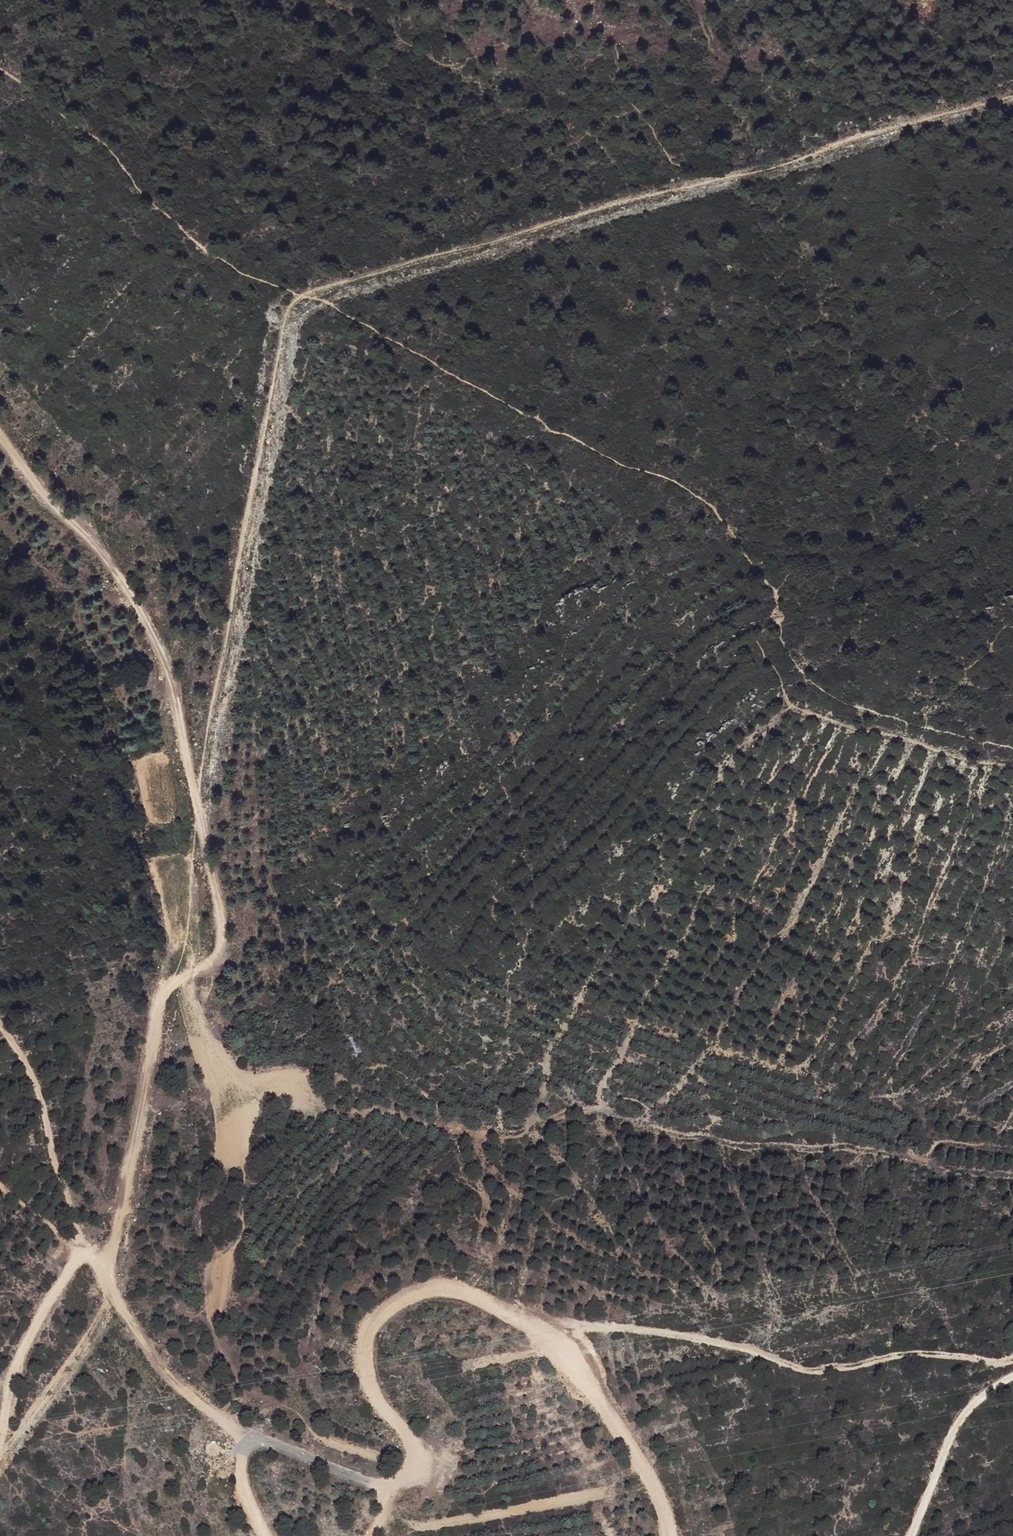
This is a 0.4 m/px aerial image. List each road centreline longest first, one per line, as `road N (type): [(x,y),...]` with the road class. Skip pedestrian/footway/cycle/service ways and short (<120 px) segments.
road 1 (track): [(104,1279),(156,1004),(165,988),(212,969),(225,939),(176,685),(158,640),(113,561),(45,498),(0,437)]
road 2 (track): [(672,1535),(663,1501),(616,1414),(534,1324),(449,1287),(403,1296),(372,1325),(365,1353),(370,1390),(407,1430),(417,1454),(409,1479),(387,1487),(266,1444),(247,1450),(241,1466),(267,1535)]
road 3 (track): [(83,1254),(161,1375),(247,1450)]
road 4 (track): [(0,1026),(33,1074),(83,1254)]
road 5 (track): [(0,1444),(20,1350),(83,1254)]

